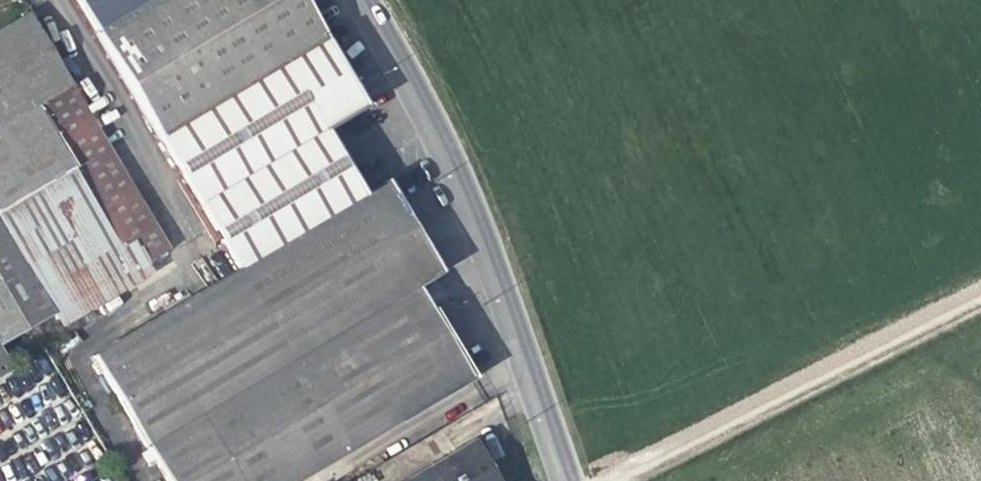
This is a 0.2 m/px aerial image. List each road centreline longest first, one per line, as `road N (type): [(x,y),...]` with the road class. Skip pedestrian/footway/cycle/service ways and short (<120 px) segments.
road 1 (residential): [(564,480),(435,149),(350,0)]
road 2 (track): [(980,303),(611,480)]

